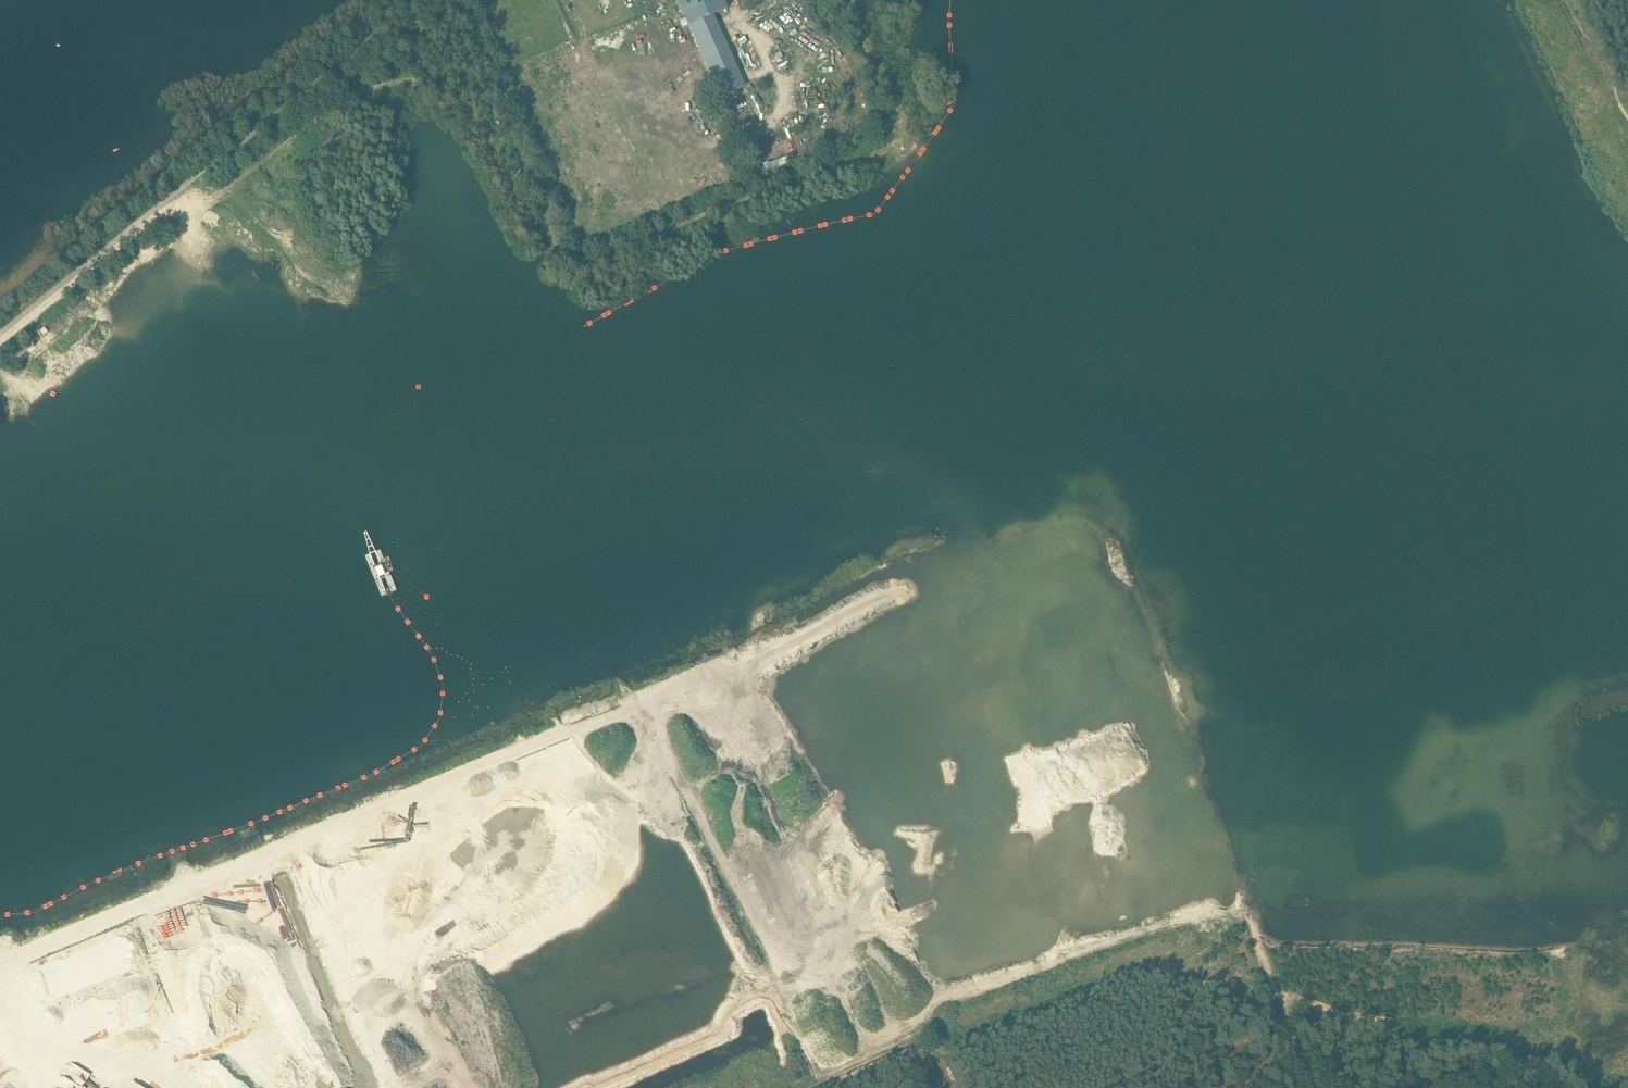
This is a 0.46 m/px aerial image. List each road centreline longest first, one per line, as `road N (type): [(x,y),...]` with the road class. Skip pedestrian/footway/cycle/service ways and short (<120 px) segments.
road 1 (track): [(0,960),(619,711)]
road 2 (track): [(427,0),(0,345)]

